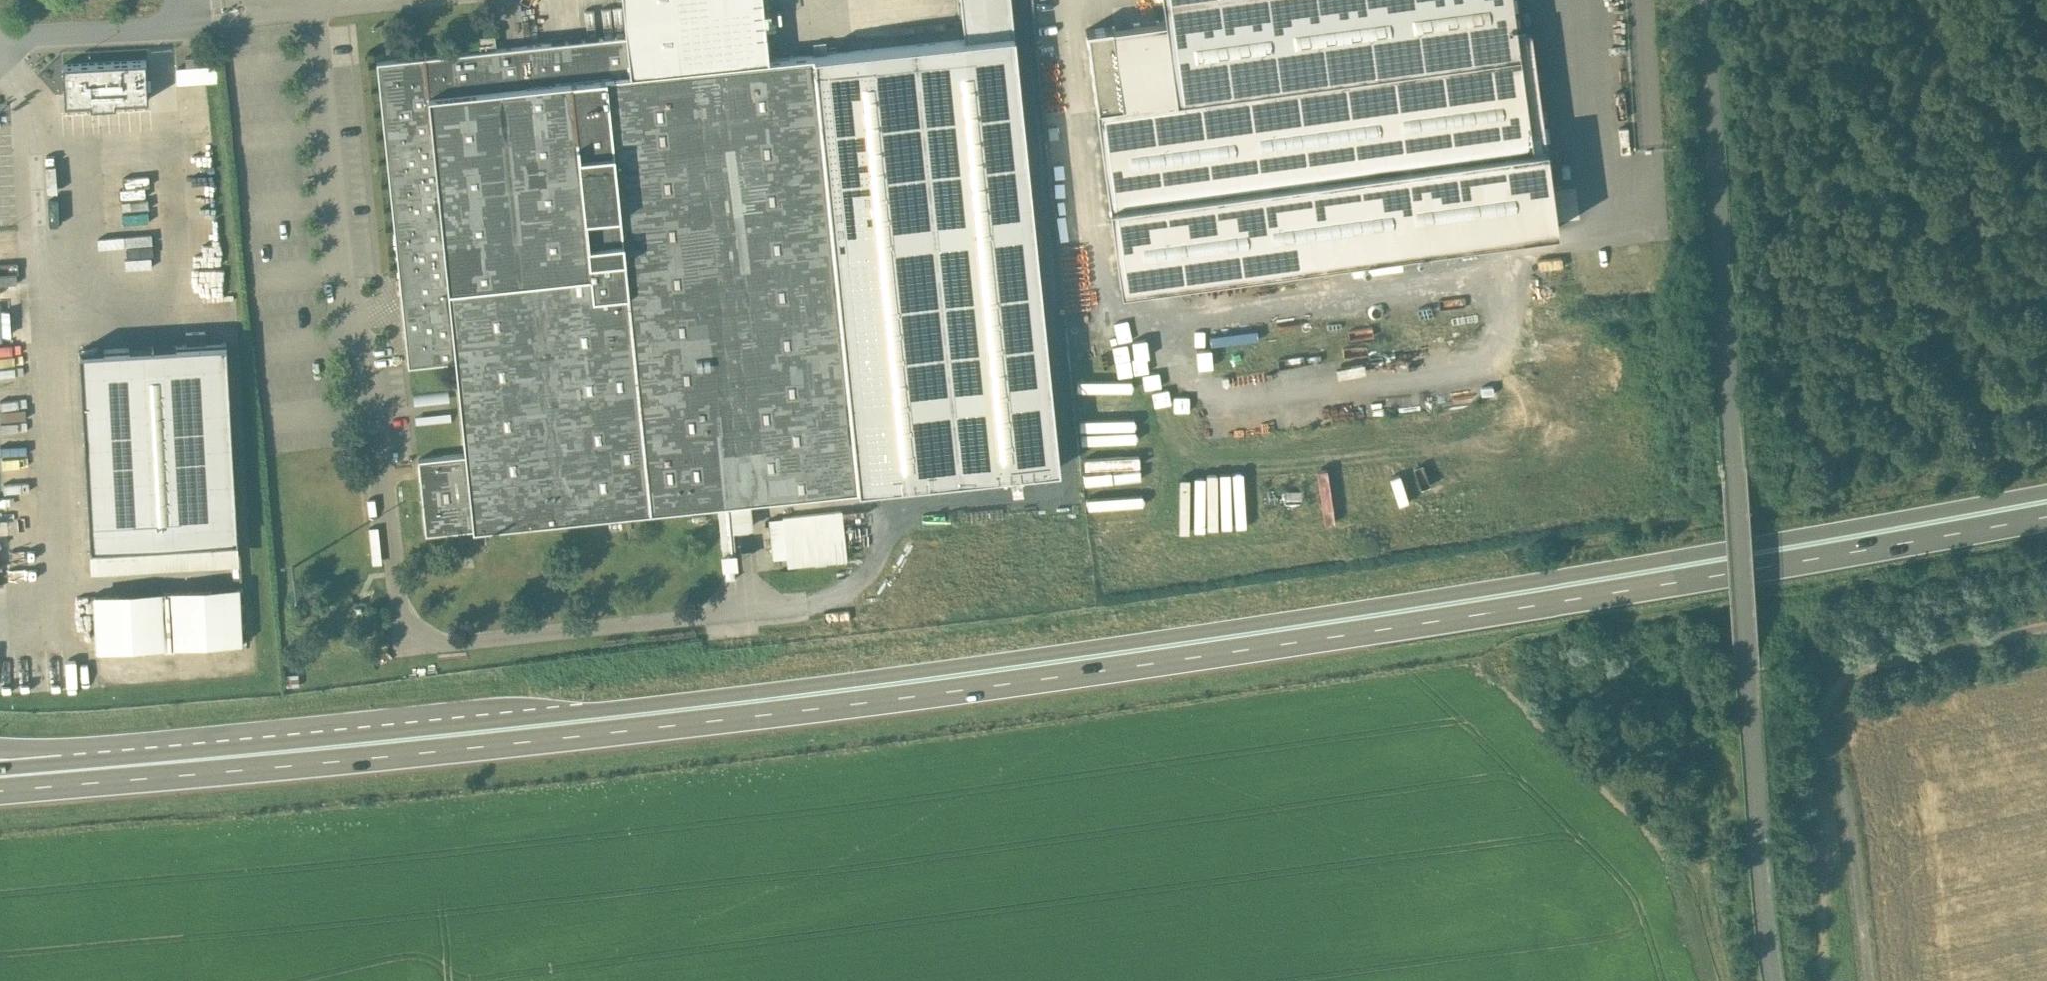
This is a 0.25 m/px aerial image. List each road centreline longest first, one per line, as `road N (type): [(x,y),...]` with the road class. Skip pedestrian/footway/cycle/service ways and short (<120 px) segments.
road 1 (trunk): [(0,790),(920,694),(1439,619),(2046,515)]
road 2 (trunk): [(2046,491),(1164,637),(579,713),(133,757)]
road 3 (unclassified): [(1709,0),(1747,658),(1780,980)]
road 4 (trunk): [(133,757),(0,768)]
road 5 (trunk): [(133,757),(0,748)]

